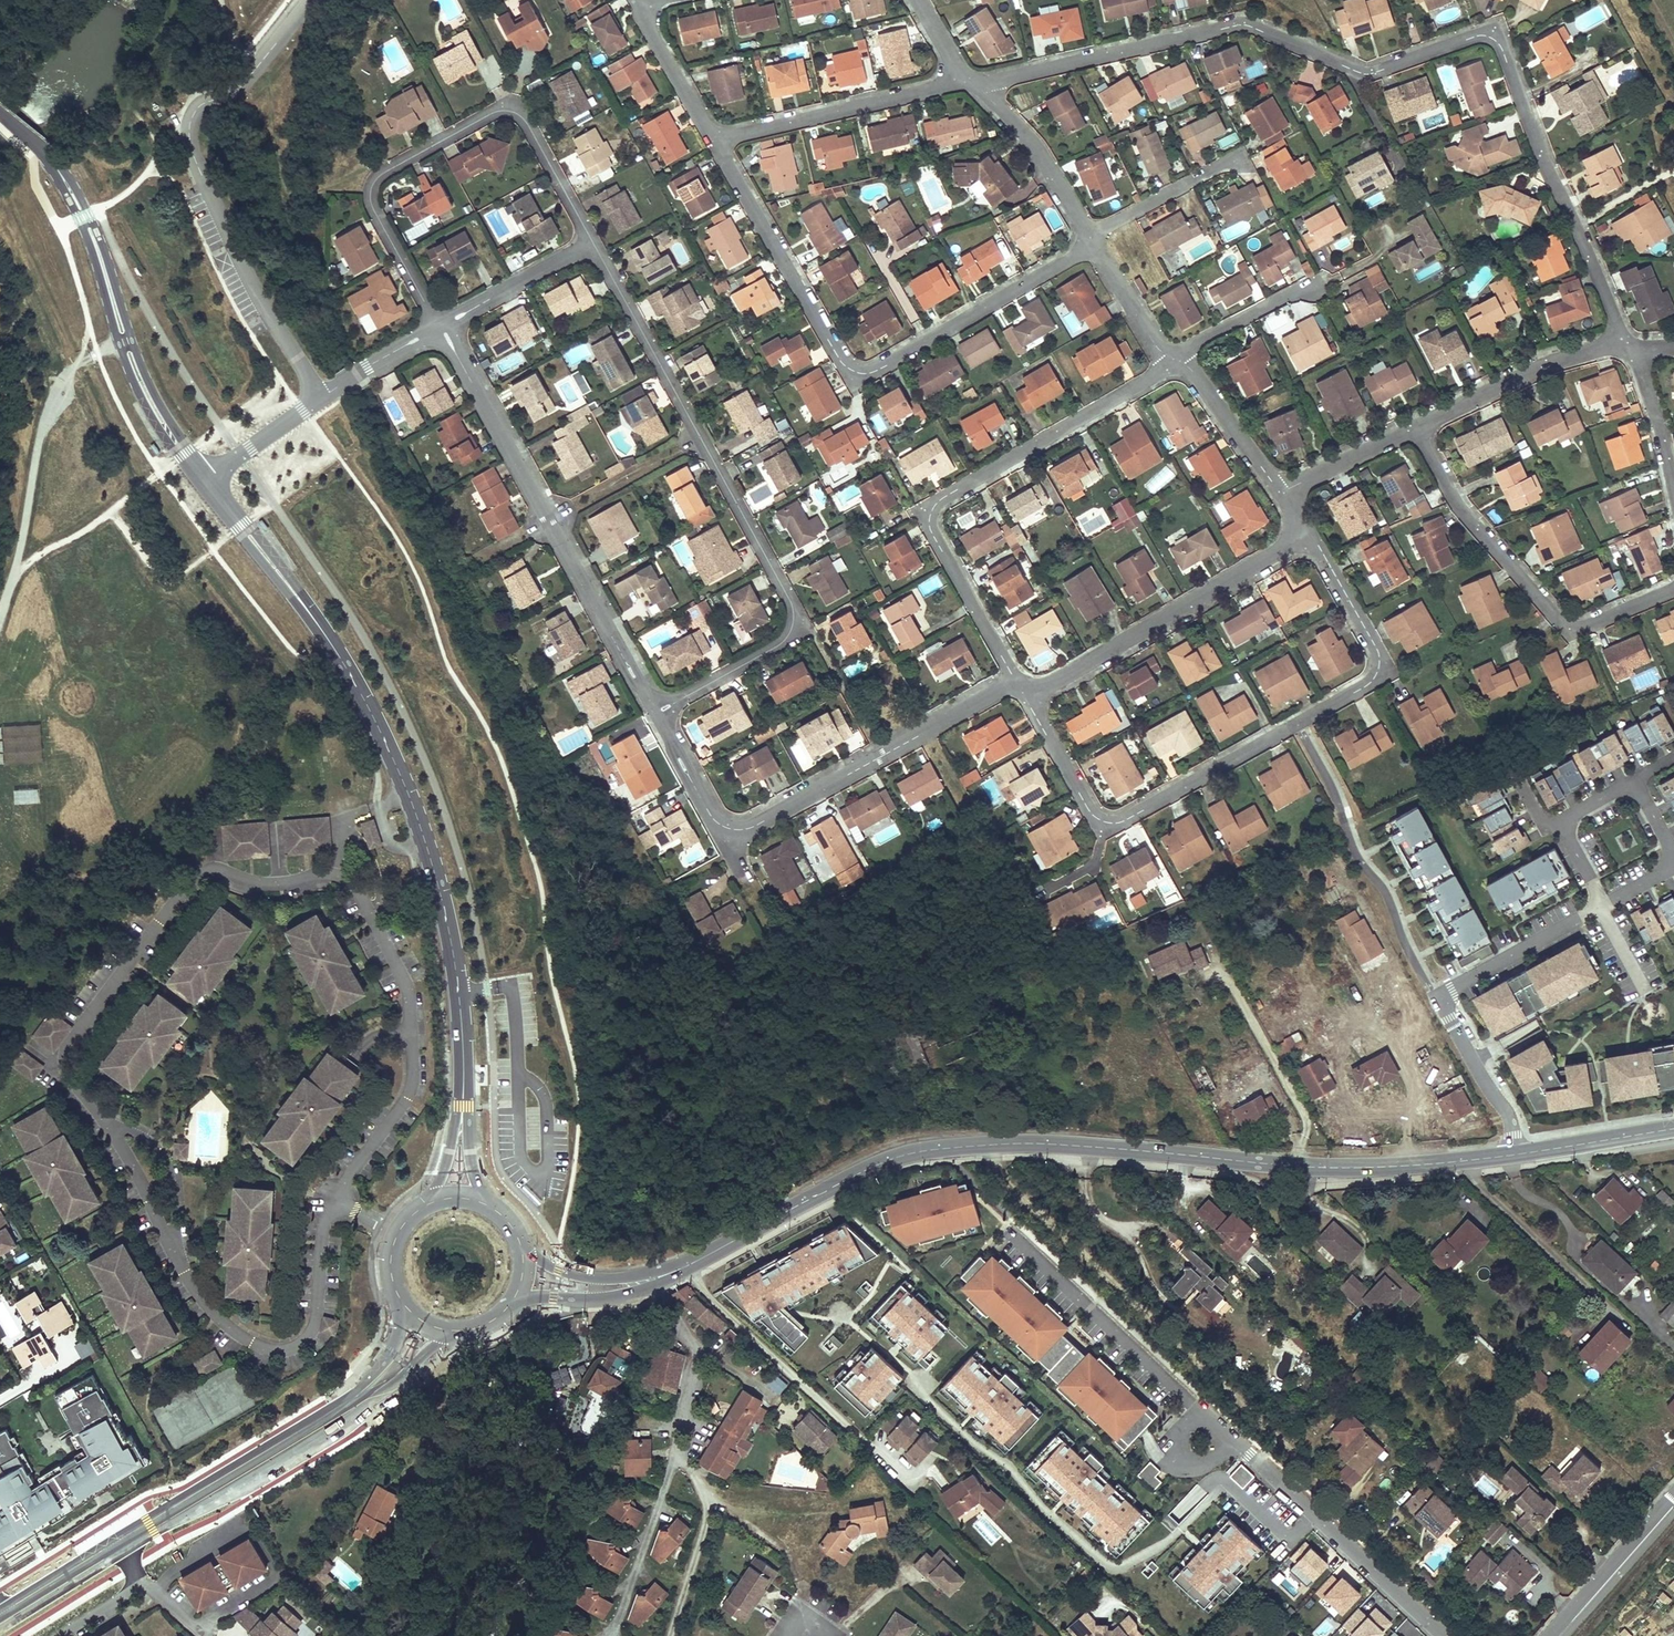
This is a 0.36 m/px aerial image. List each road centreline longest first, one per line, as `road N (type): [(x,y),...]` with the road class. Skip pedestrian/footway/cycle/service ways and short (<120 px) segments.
road 1 (residential): [(334,1197),(410,1090),(402,972),(350,879),(324,873),(269,884),(199,873),(76,1035),(68,1070),(126,1154),(202,1297),(256,1343),(290,1347),(307,1333),(327,1214)]
road 2 (residential): [(971,83),(1236,26),(1360,73),(1489,38),(1501,47),(1540,156),(1628,347)]
road 3 (tertiary): [(206,481),(332,646),(401,777),(448,924),(460,993),(463,1118)]
road 4 (secondary): [(674,1272),(868,1170),(919,1151),(1038,1143),(1295,1165)]
road 5 (residential): [(1025,698),(1089,811),(1115,823),(1367,683),(1379,665),(1376,646),(1309,535)]
road 6 (residential): [(593,243),(792,608),(781,644),(657,714)]
road 7 (residential): [(715,141),(841,362),(857,373),(879,370),(1090,240)]
road 8 (residential): [(320,399),(231,242),(189,131),(204,101),(233,92),(255,72),(312,0)]
road 9 (residential): [(1173,358),(932,509),(930,530),(1016,682)]
road 10 (residential): [(440,327),(373,209),(371,190),(380,175),(495,112),(514,113),(593,243)]
road 11 (residential): [(440,327),(657,714)]
road 12 (tertiary): [(0,113),(68,186),(155,410),(206,481)]
road 13 (residential): [(1673,590),(1580,628),(1562,624),(1464,514),(1414,426)]
road 14 (residential): [(729,842),(1016,682)]
road 15 (residential): [(1025,698),(1309,535)]
road 16 (residential): [(715,141),(971,83)]
road 17 (secondary): [(116,1549),(332,1420)]
road 18 (residential): [(1278,906),(1347,1034),(1429,990)]
road 19 (residential): [(1414,426),(1551,362),(1628,347)]
road 20 (secondary): [(1295,1165),(1514,1155)]
road 21 (residential): [(1090,240),(1026,136),(971,83)]
road 22 (residential): [(1673,1494),(1551,1635)]
road 23 (residential): [(1445,997),(1599,908)]
road 24 (residential): [(1599,908),(1670,864),(1668,842),(1634,781)]
road 25 (residential): [(440,327),(593,243)]
road 26 (secondary): [(510,1303),(628,1295),(674,1272)]
road 27 (residential): [(1090,240),(1238,157)]
road 28 (residential): [(1278,490),(1191,371),(1173,358)]
road 29 (secondary): [(674,1272),(583,1277),(519,1243)]
road 30 (residential): [(1319,286),(1173,358)]
road 31 (secondary): [(1514,1155),(1673,1129)]
road 32 (residential): [(636,1),(715,141)]
road 33 (secondary): [(332,1420),(367,1404),(463,1330)]
road 34 (residential): [(1278,490),(1414,426)]
road 35 (residential): [(1628,347),(1661,429),(1673,487)]
road 36 (residential): [(657,714),(729,842)]
road 37 (secondary): [(399,1296),(391,1352),(332,1420)]
road 38 (residential): [(1295,1165),(1309,1123),(1260,1034)]
road 39 (residential): [(1173,358),(1155,345),(1090,240)]
road 40 (residential): [(206,481),(320,399)]
road 41 (residential): [(320,399),(440,327)]
road 42 (secondary): [(6,1615),(116,1549)]

